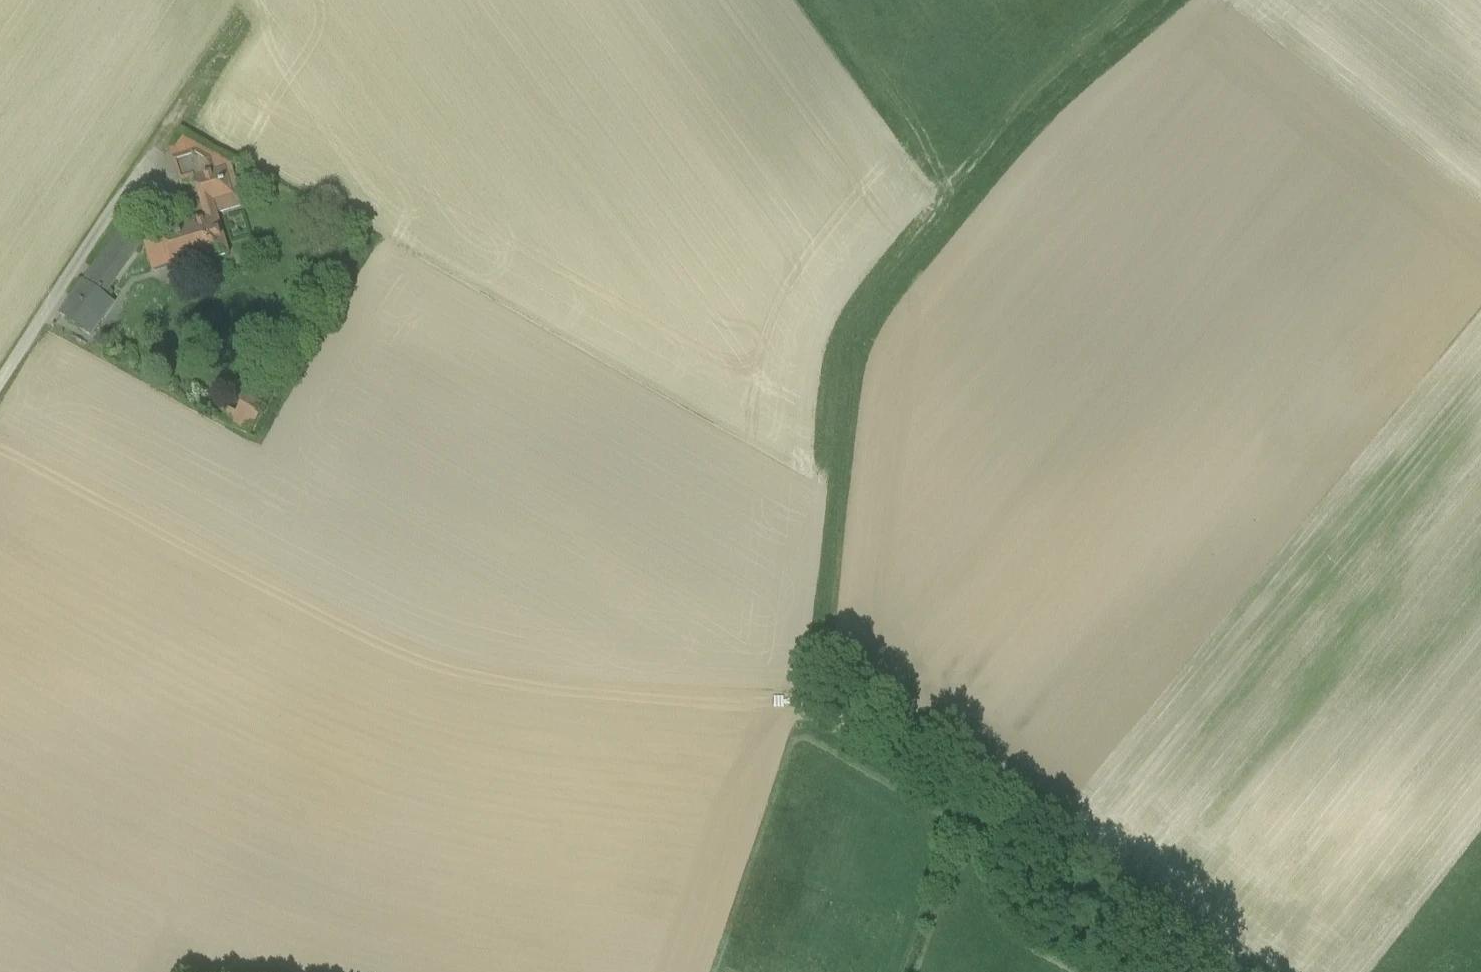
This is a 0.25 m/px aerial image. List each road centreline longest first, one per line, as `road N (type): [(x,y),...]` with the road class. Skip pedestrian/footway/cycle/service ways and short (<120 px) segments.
road 1 (residential): [(172,127),(0,381)]

